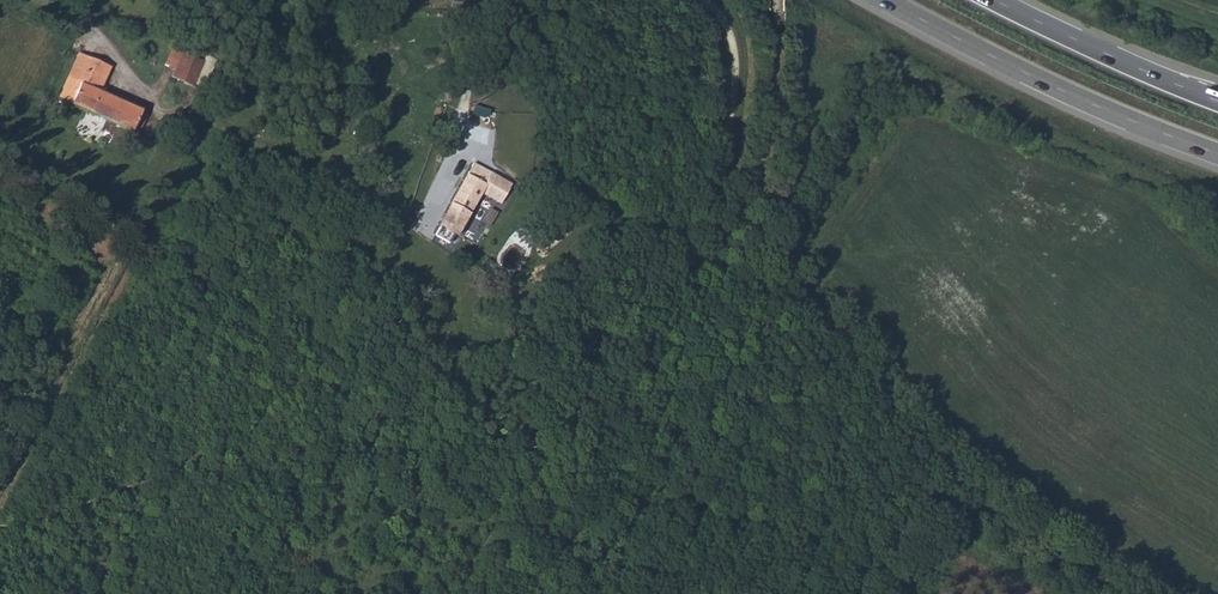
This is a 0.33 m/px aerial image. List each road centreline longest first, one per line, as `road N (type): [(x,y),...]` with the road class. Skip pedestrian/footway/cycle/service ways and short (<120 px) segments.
road 1 (trunk): [(885,0),(1094,105),(1217,154)]
road 2 (track): [(704,0),(734,48),(725,195),(763,260)]
road 3 (trunk): [(1217,101),(994,0)]
road 4 (unclassified): [(40,0),(98,44),(135,93)]

